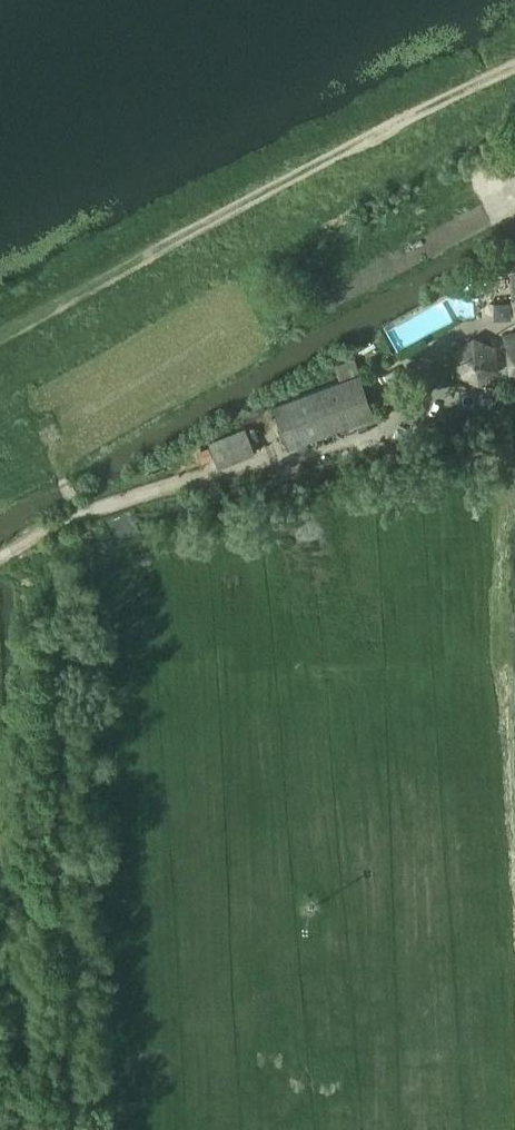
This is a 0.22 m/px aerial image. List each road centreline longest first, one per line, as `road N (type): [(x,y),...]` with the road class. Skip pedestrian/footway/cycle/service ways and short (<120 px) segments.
road 1 (track): [(0,337),(514,60)]

